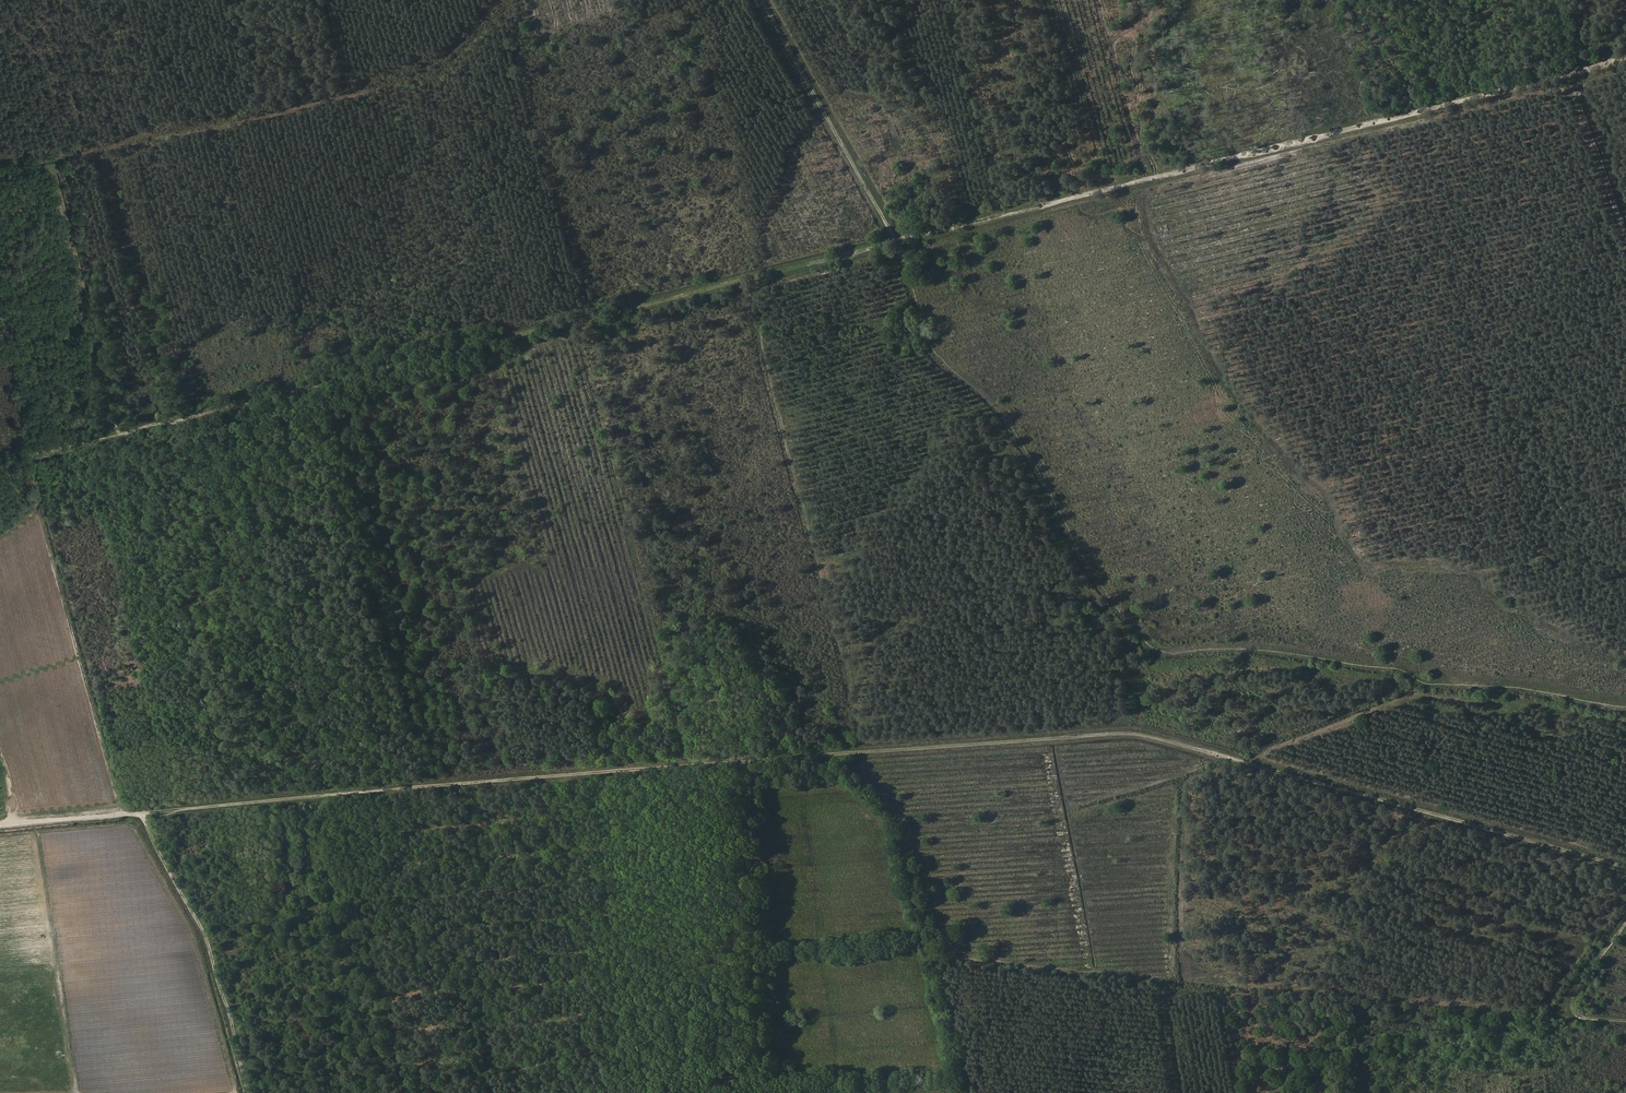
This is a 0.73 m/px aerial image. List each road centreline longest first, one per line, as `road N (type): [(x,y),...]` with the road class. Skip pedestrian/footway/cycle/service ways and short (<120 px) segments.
road 1 (track): [(0,827),(382,789),(1123,733),(1625,868)]
road 2 (unclassified): [(1625,59),(895,241)]
road 3 (track): [(119,815),(38,523),(0,546)]
road 4 (track): [(141,813),(195,933),(234,1077)]
road 5 (track): [(895,241),(762,0)]

